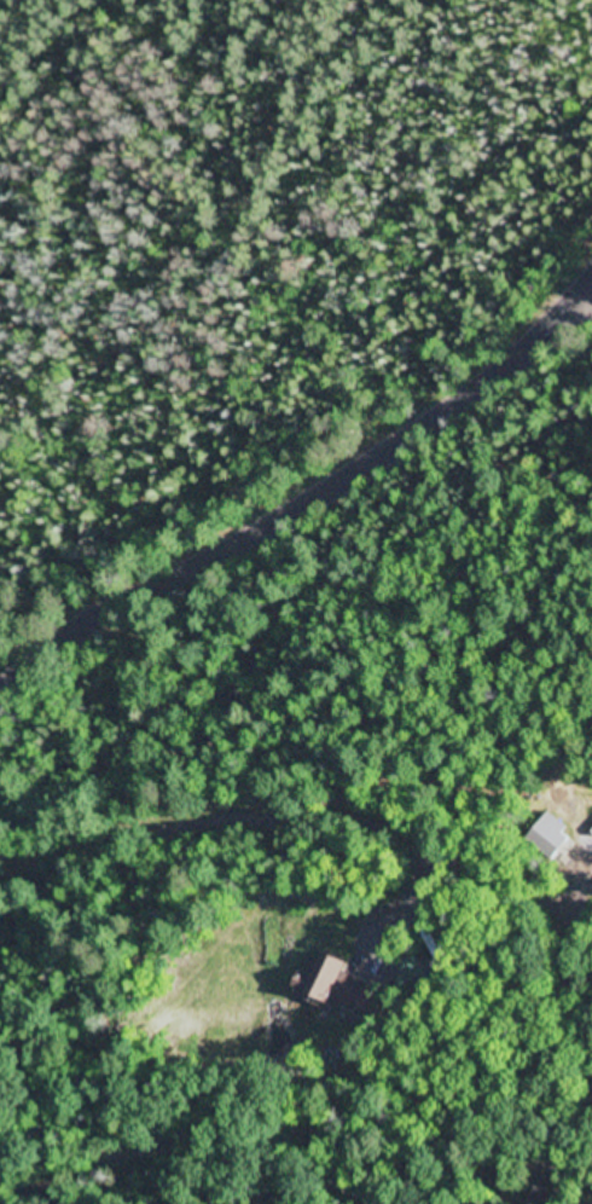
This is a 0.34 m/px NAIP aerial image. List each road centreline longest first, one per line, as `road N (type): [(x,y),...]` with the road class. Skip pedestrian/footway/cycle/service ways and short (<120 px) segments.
road 1 (residential): [(0,704),(88,619),(249,538),(433,421),(512,361),(591,280)]
road 2 (residential): [(591,880),(538,895),(364,820),(225,821),(72,847),(0,851)]

